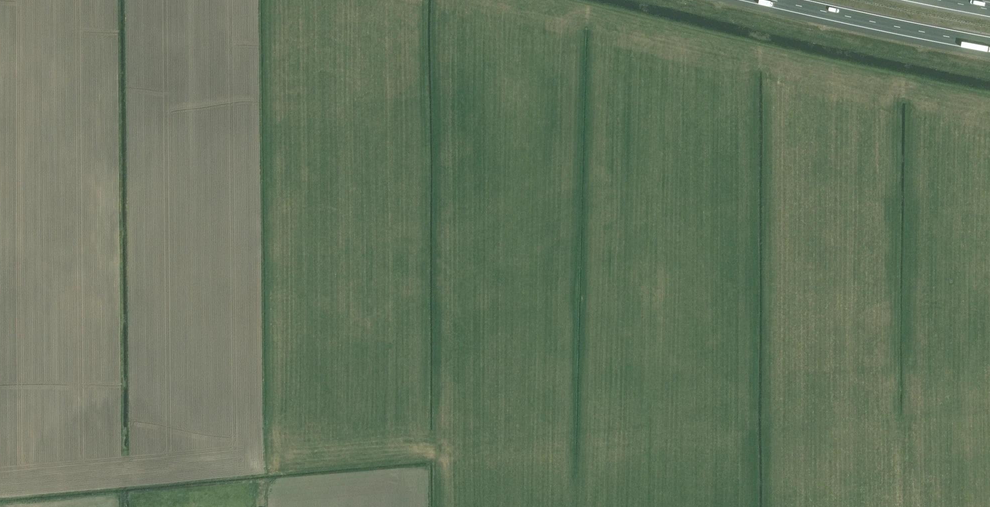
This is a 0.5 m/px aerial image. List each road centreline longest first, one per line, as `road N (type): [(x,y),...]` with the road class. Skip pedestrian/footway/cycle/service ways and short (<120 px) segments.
road 1 (motorway): [(769,0),(989,44)]

